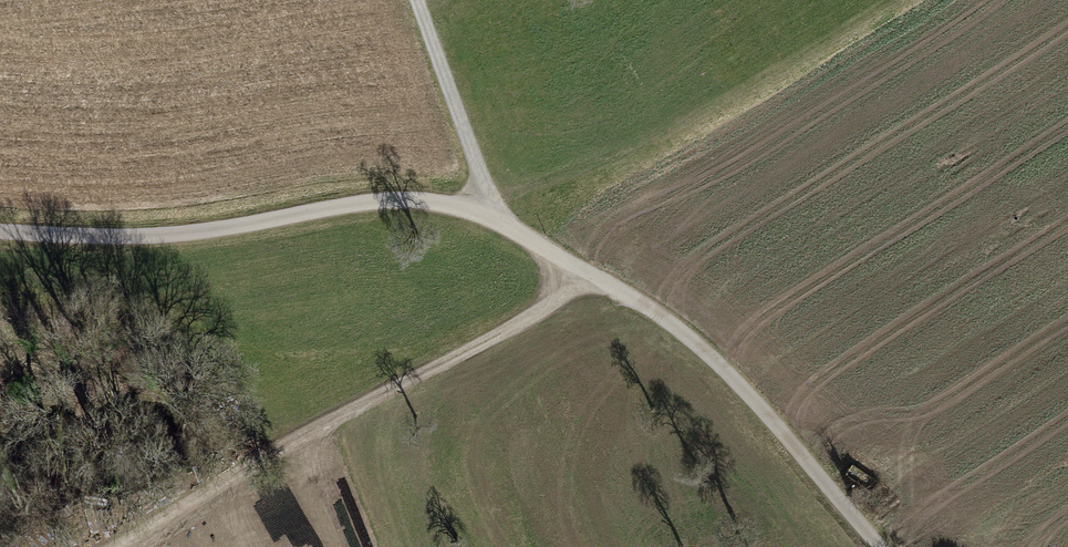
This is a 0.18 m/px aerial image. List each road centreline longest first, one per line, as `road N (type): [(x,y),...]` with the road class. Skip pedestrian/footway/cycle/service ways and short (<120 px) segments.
road 1 (unclassified): [(881,546),(718,363),(653,310),(480,209),(414,198),(145,237),(0,232)]
road 2 (track): [(899,0),(740,98),(480,209),(477,166),(414,0)]

